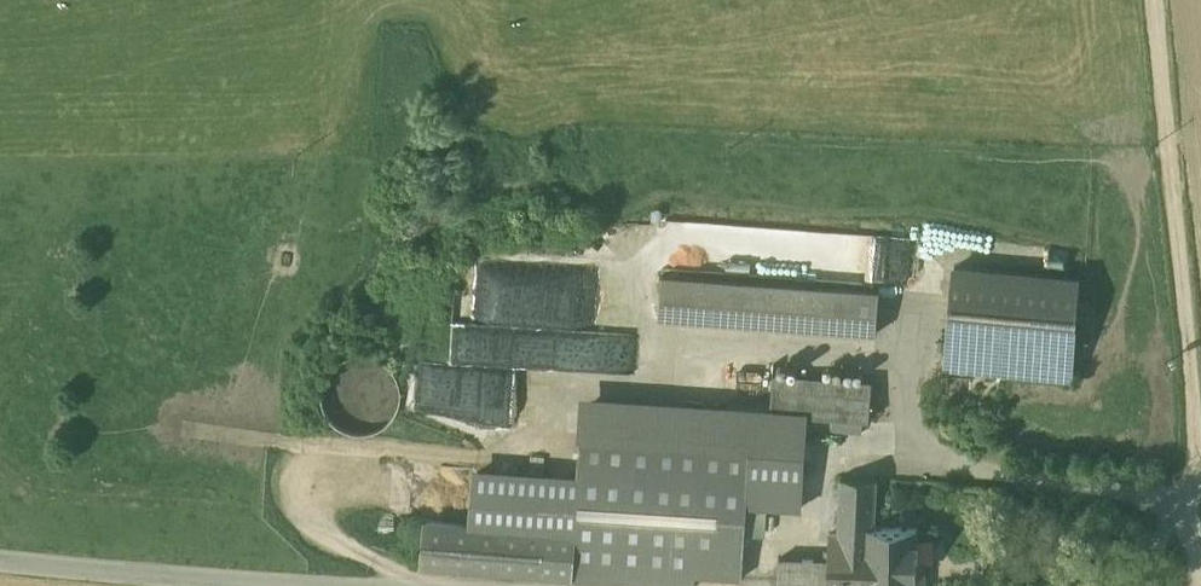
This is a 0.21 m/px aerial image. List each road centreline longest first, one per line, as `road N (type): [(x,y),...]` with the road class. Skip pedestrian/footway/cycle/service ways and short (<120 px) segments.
road 1 (unclassified): [(0,546),(514,585)]
road 2 (track): [(1200,470),(1155,0)]

